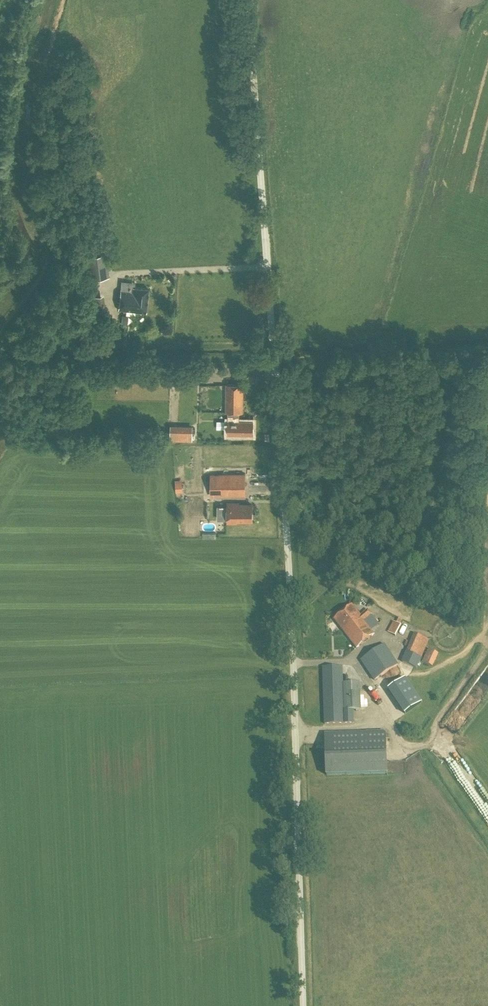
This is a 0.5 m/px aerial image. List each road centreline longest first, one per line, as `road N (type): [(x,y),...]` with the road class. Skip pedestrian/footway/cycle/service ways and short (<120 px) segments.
road 1 (unclassified): [(305,1005),(292,553),(250,0)]

